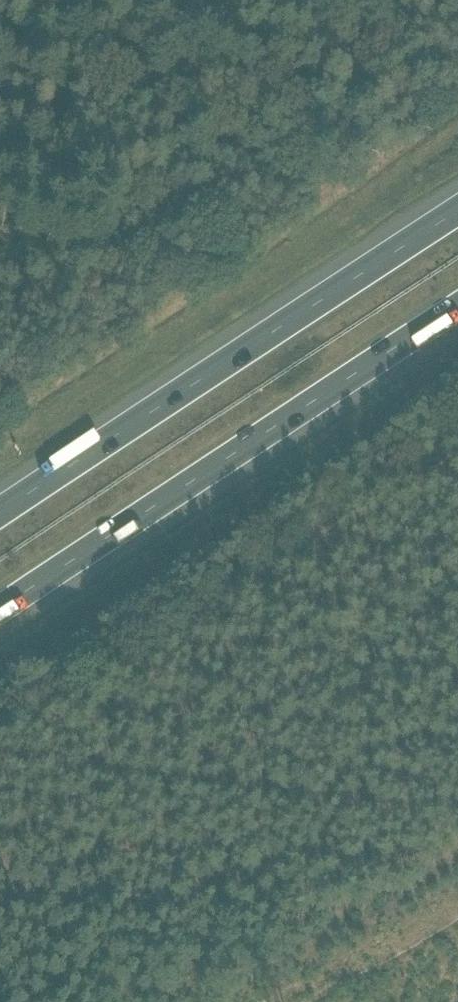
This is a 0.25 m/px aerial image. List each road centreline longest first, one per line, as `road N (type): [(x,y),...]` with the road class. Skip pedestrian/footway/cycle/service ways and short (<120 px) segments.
road 1 (motorway): [(0,615),(457,312)]
road 2 (motorway): [(457,218),(0,520)]

